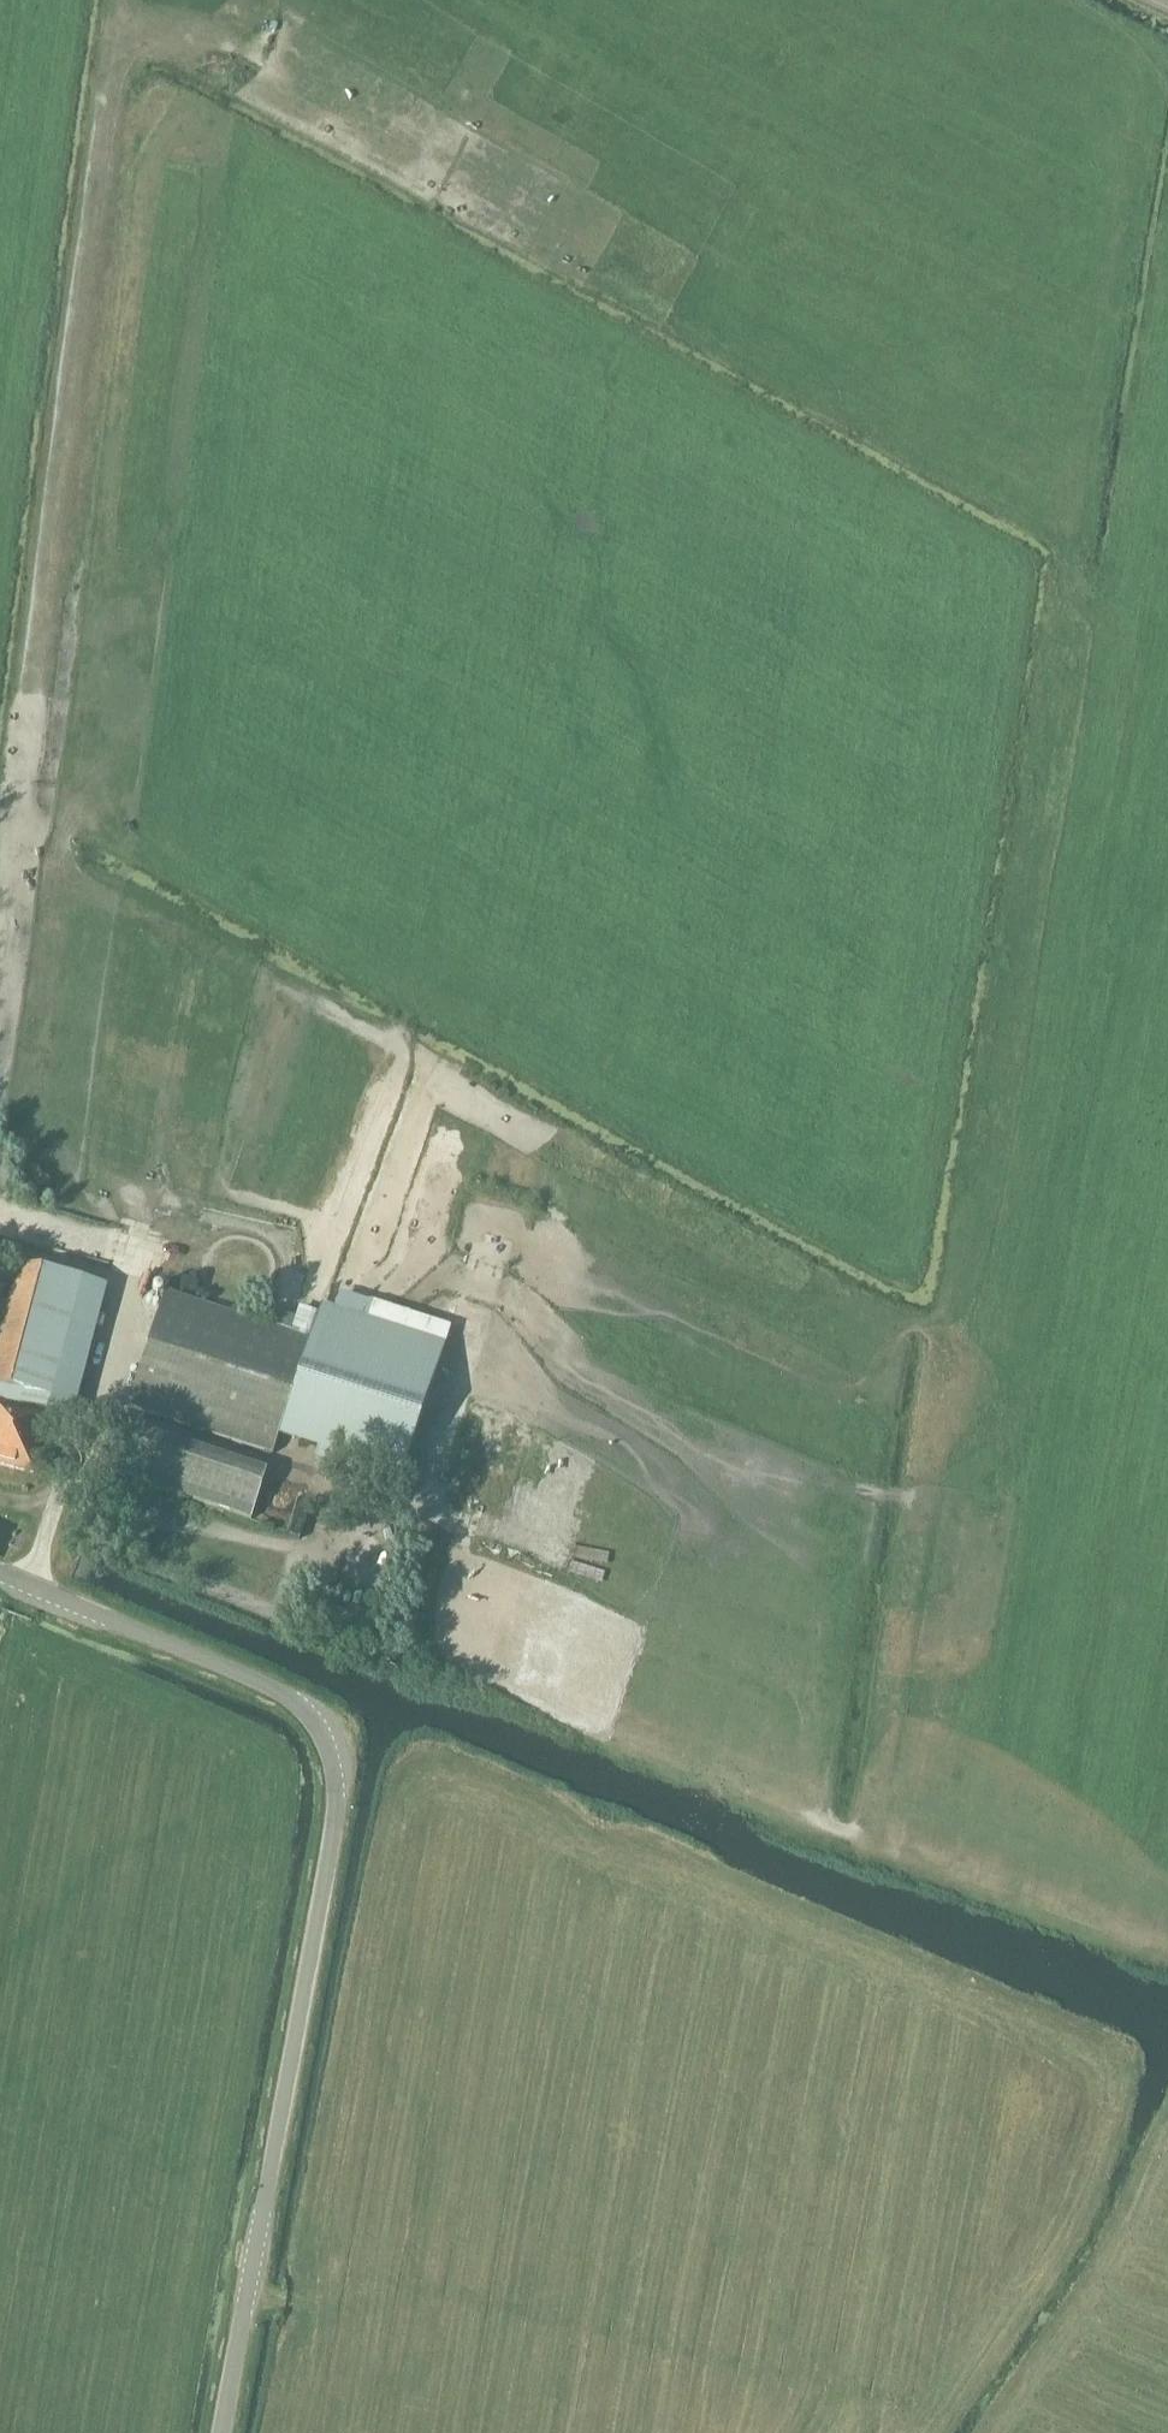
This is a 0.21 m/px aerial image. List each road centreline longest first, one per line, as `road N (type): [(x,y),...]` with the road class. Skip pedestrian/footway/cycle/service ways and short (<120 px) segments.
road 1 (unclassified): [(223,2432),(336,1826),(340,1766),(320,1720),(281,1692),(0,1574)]

